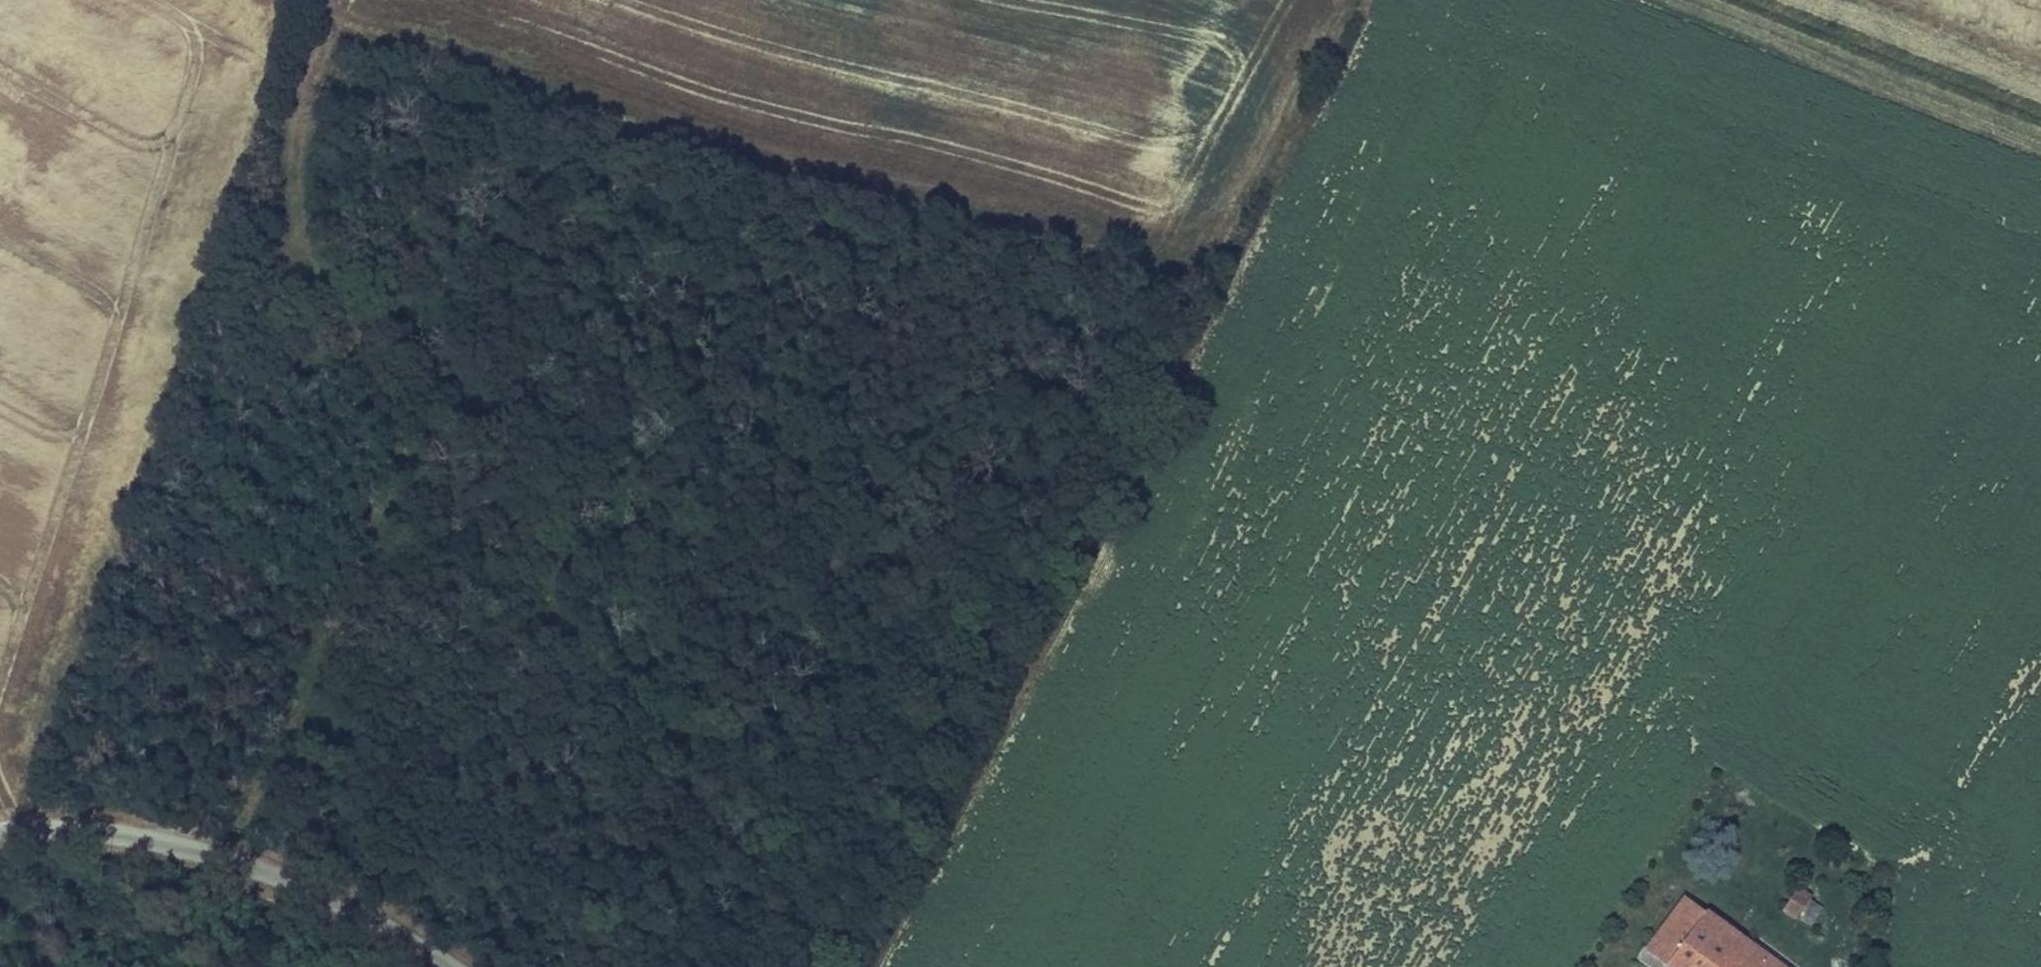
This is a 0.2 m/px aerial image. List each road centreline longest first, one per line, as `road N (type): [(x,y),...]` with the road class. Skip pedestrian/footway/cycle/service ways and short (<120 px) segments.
road 1 (unclassified): [(0,832),(92,830),(194,847),(301,886),(452,966)]

